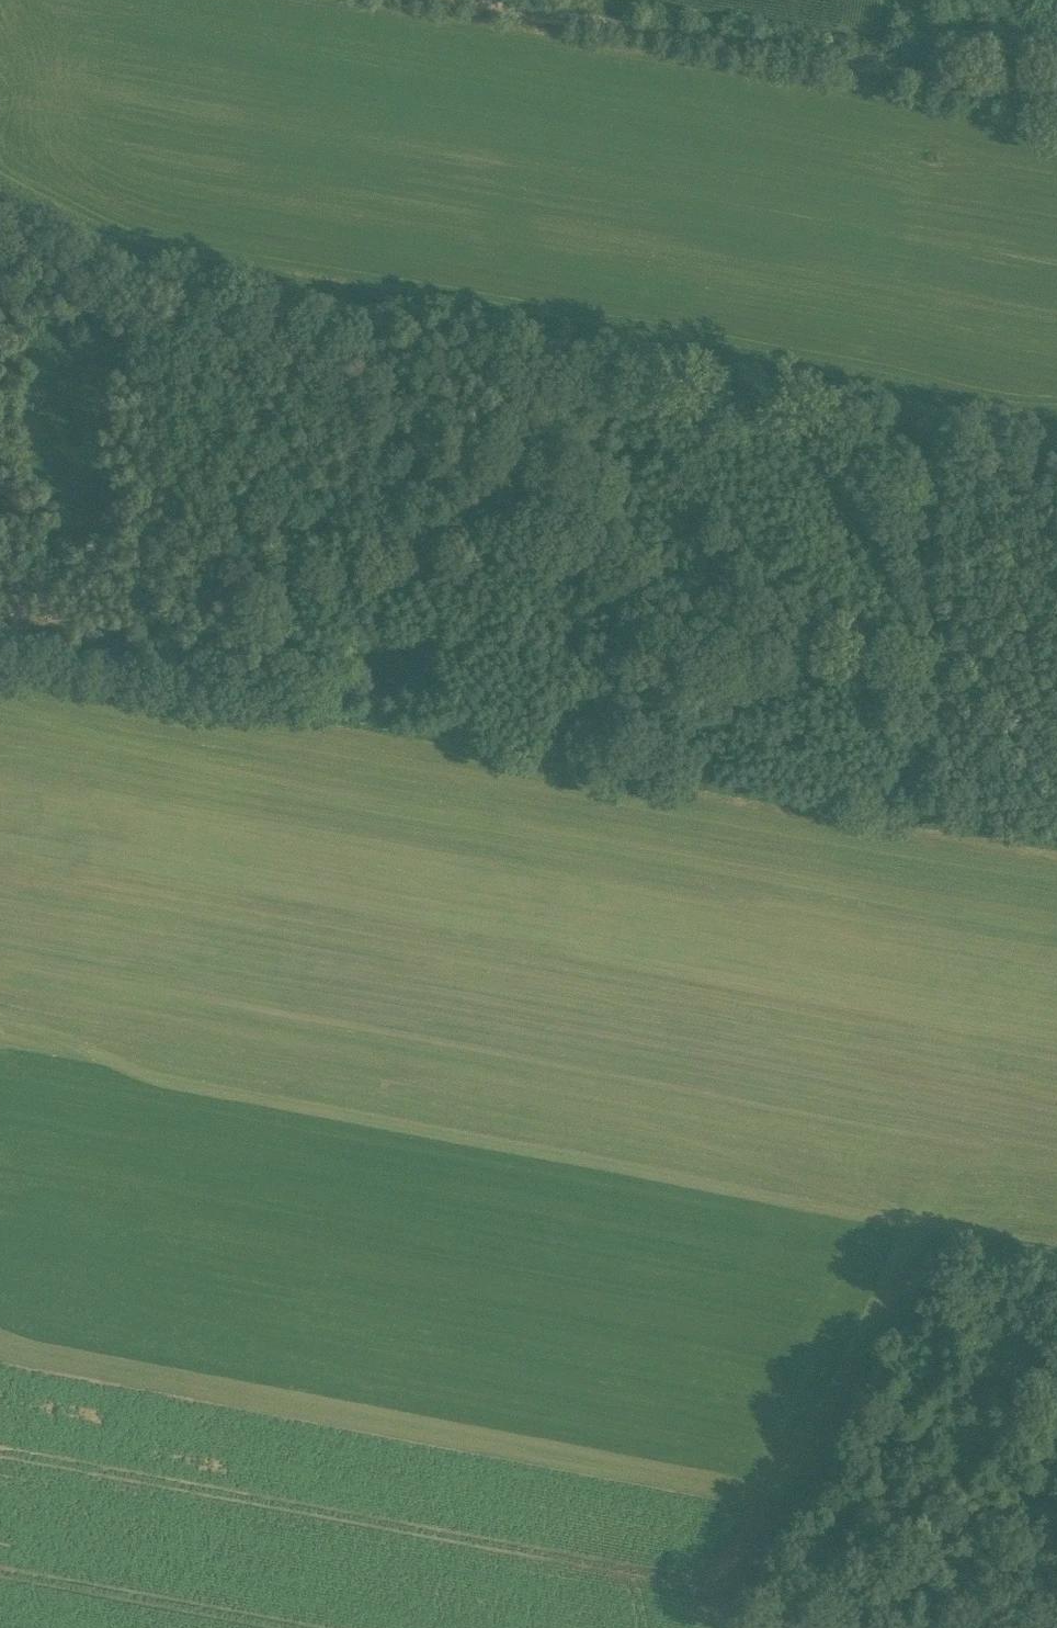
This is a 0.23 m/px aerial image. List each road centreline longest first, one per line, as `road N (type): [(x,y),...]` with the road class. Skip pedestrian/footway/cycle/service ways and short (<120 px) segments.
road 1 (track): [(480,0),(1056,96)]

